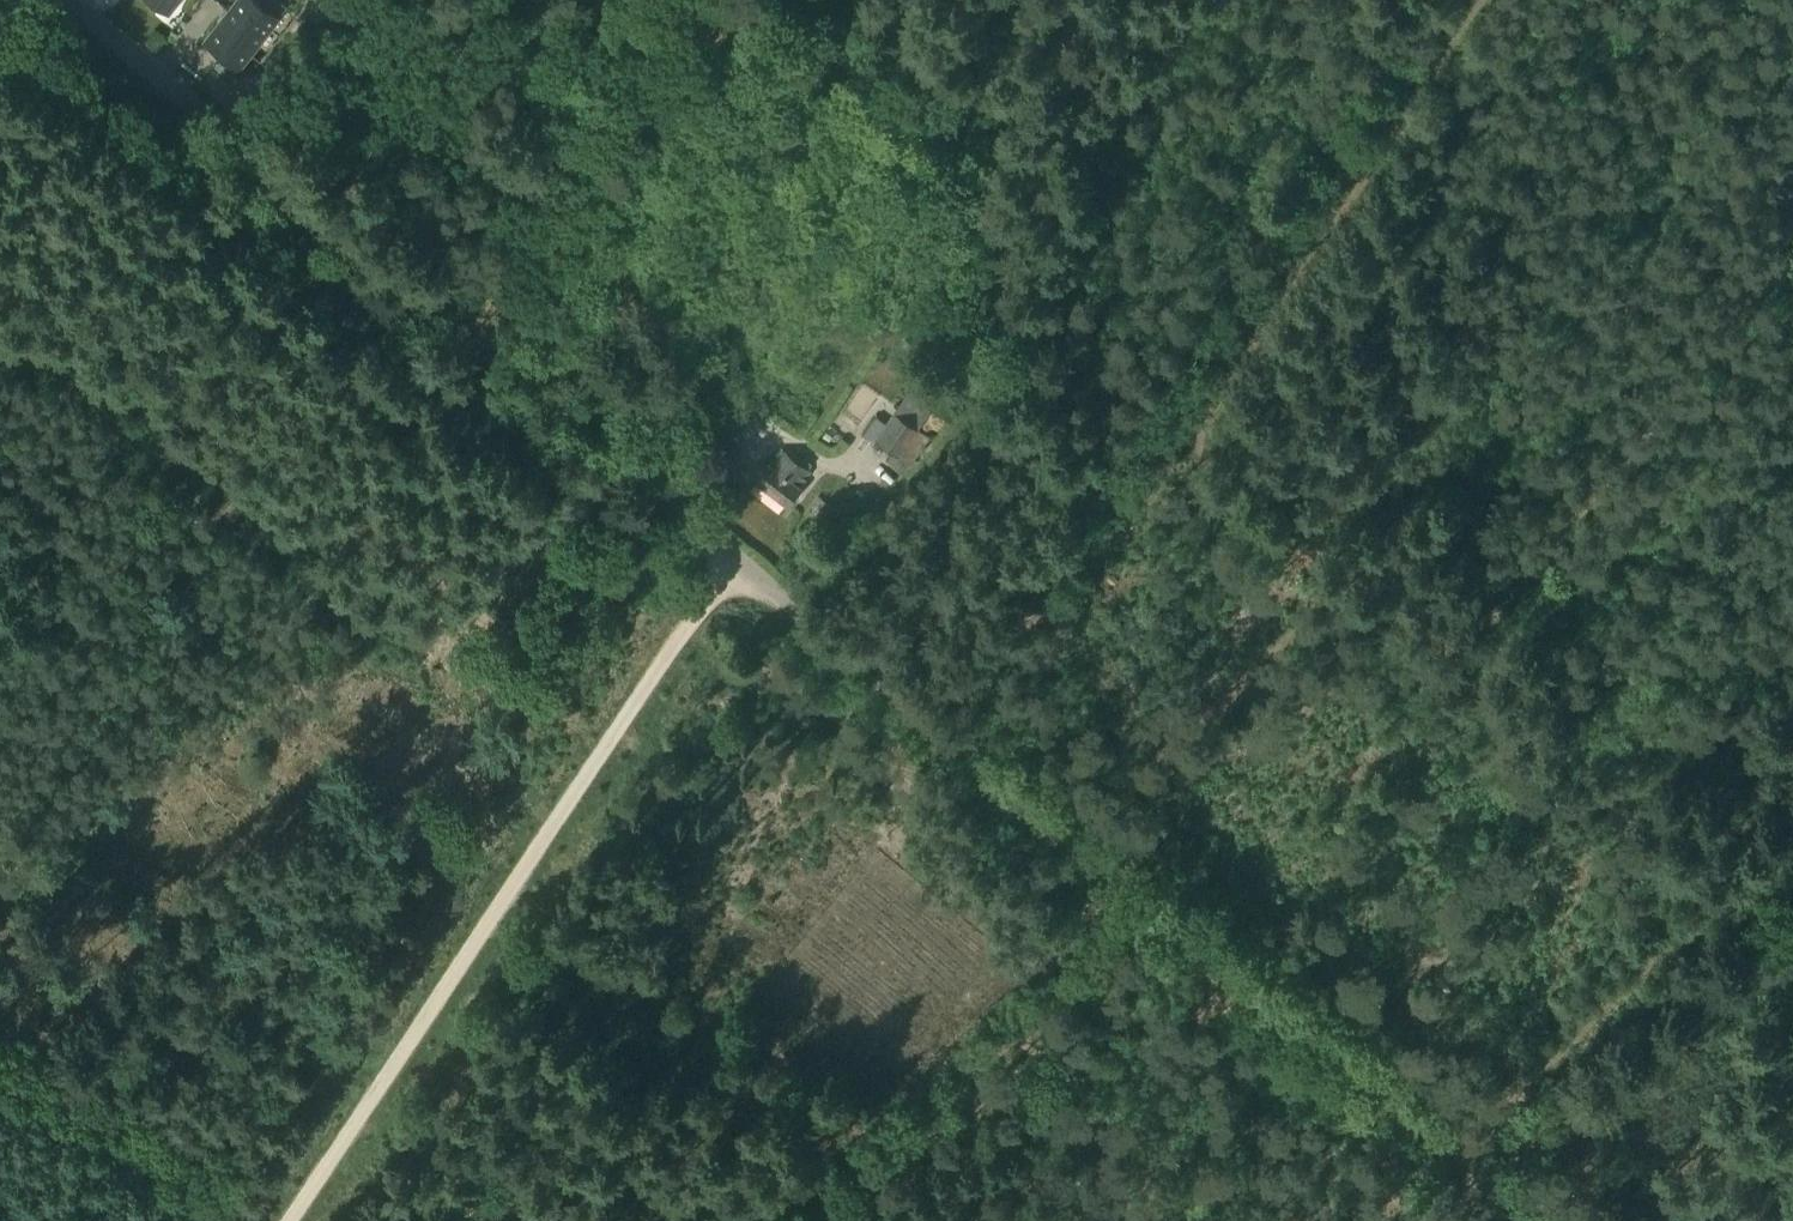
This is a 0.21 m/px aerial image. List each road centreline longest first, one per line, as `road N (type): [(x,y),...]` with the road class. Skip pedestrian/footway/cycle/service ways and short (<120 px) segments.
road 1 (unclassified): [(1593,1220),(1150,900),(466,316),(71,0)]
road 2 (track): [(1452,0),(1176,438),(1712,876)]
road 3 (track): [(287,1220),(741,556)]
road 4 (track): [(1792,234),(1444,657)]
road 5 (track): [(1792,798),(1458,1129)]
road 6 (track): [(1124,931),(822,1220)]
road 7 (track): [(466,316),(689,0)]
road 8 (track): [(1258,1220),(1250,1173),(1143,1011),(1124,931),(1150,900)]
road 9 (track): [(0,1045),(111,1098),(224,1220)]
road 10 (track): [(1792,152),(1610,0)]

